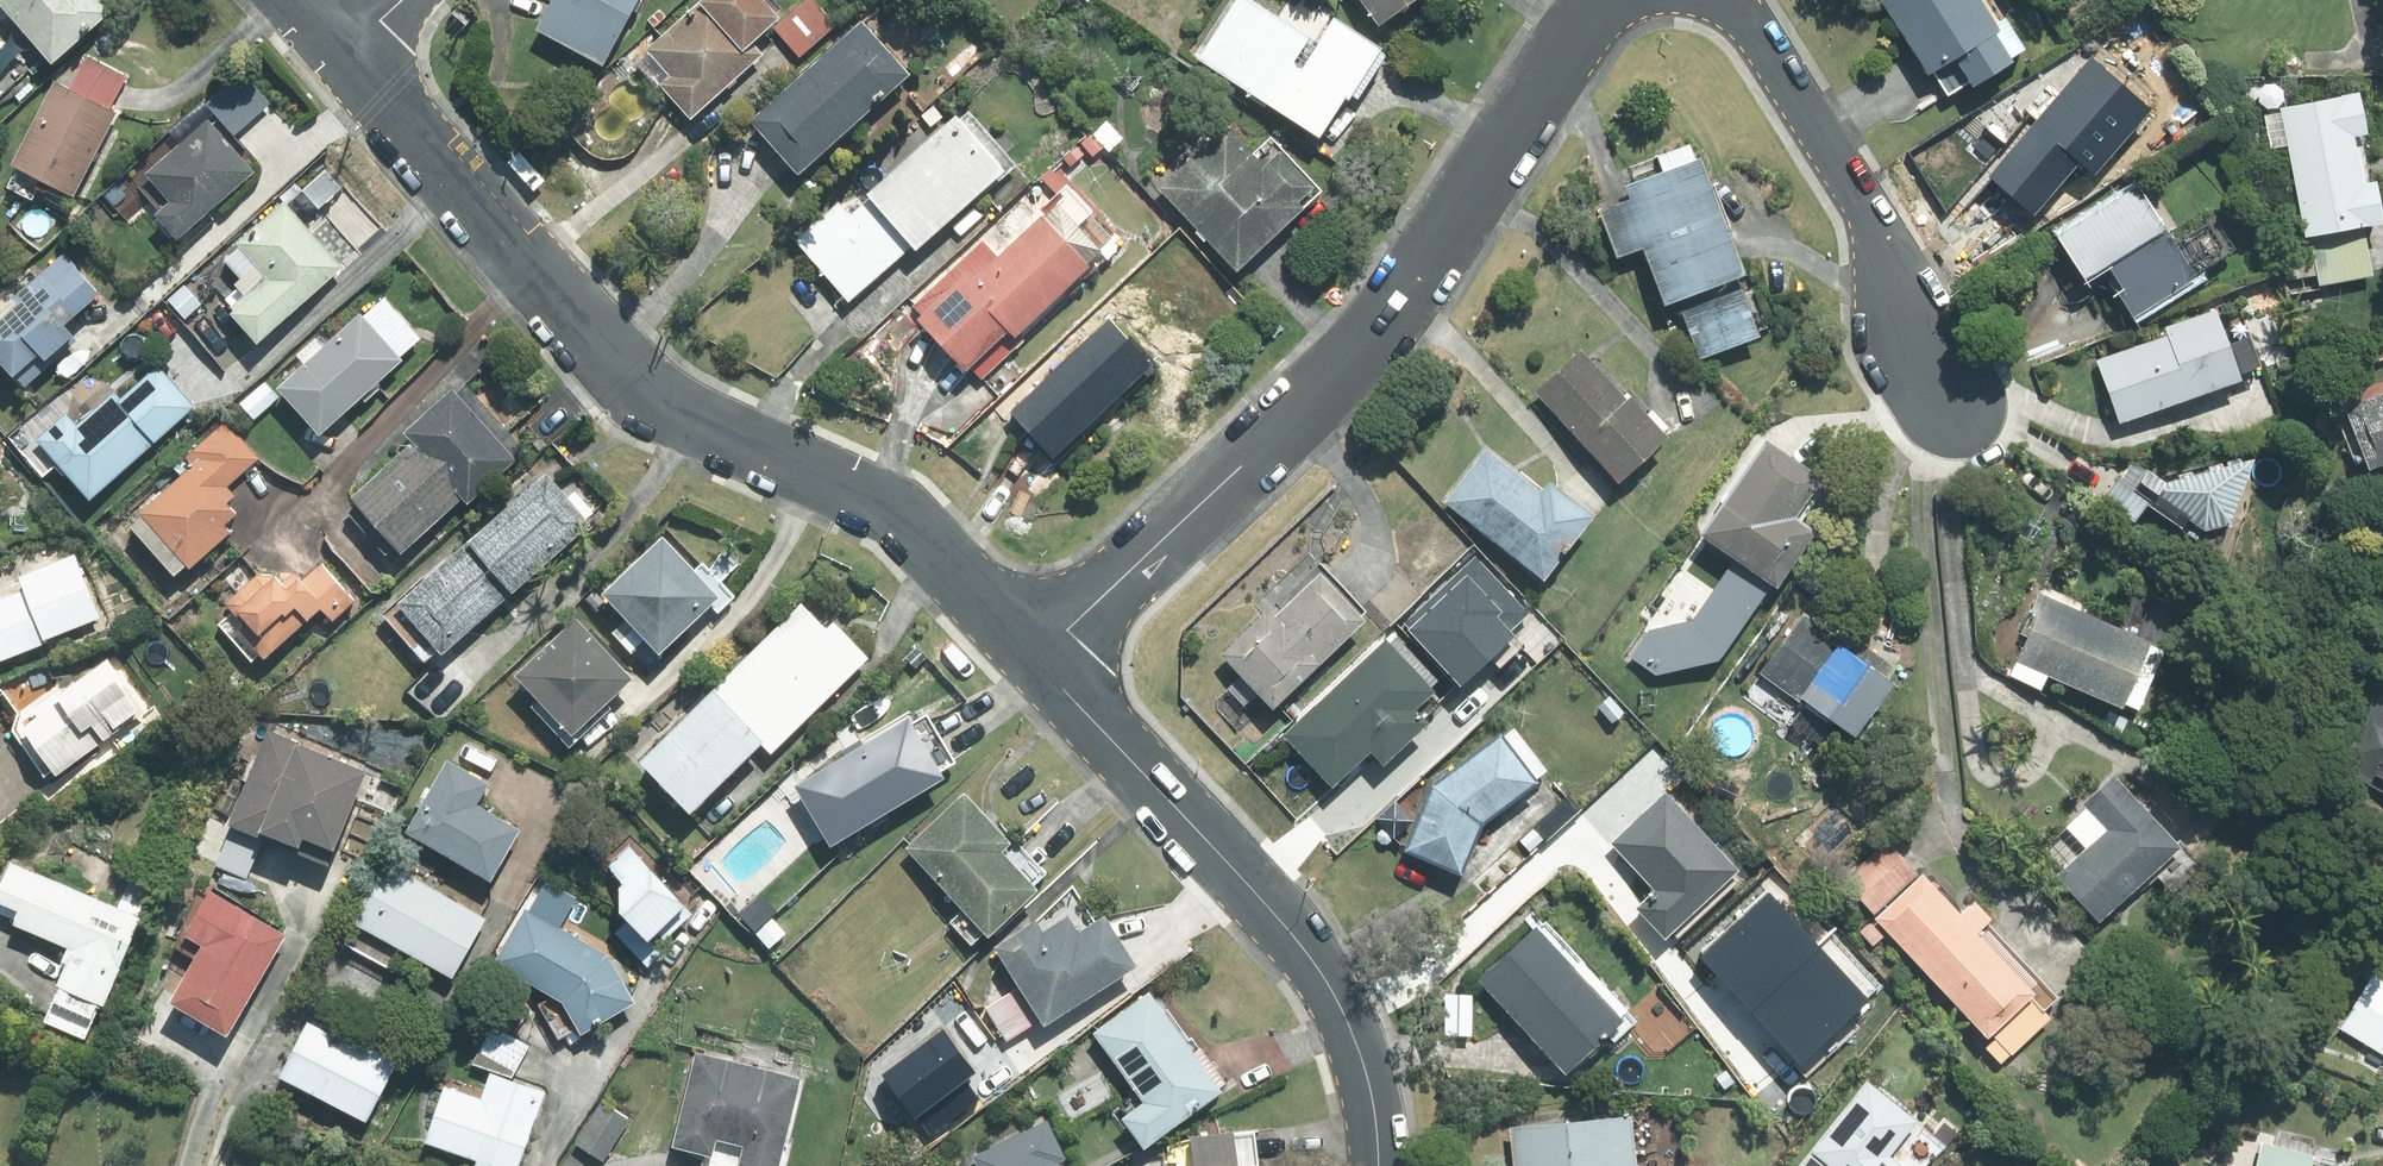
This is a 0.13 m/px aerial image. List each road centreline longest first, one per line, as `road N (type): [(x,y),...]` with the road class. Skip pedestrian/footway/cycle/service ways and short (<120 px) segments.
road 1 (residential): [(1039,662),(918,525),(652,393),(341,53)]
road 2 (residential): [(1039,662),(1307,407),(1391,314),(1604,0)]
road 3 (residential): [(1379,1165),(1359,1049),(1300,942),(1039,662)]
road 4 (residential): [(1950,397),(1877,235),(1726,0)]

